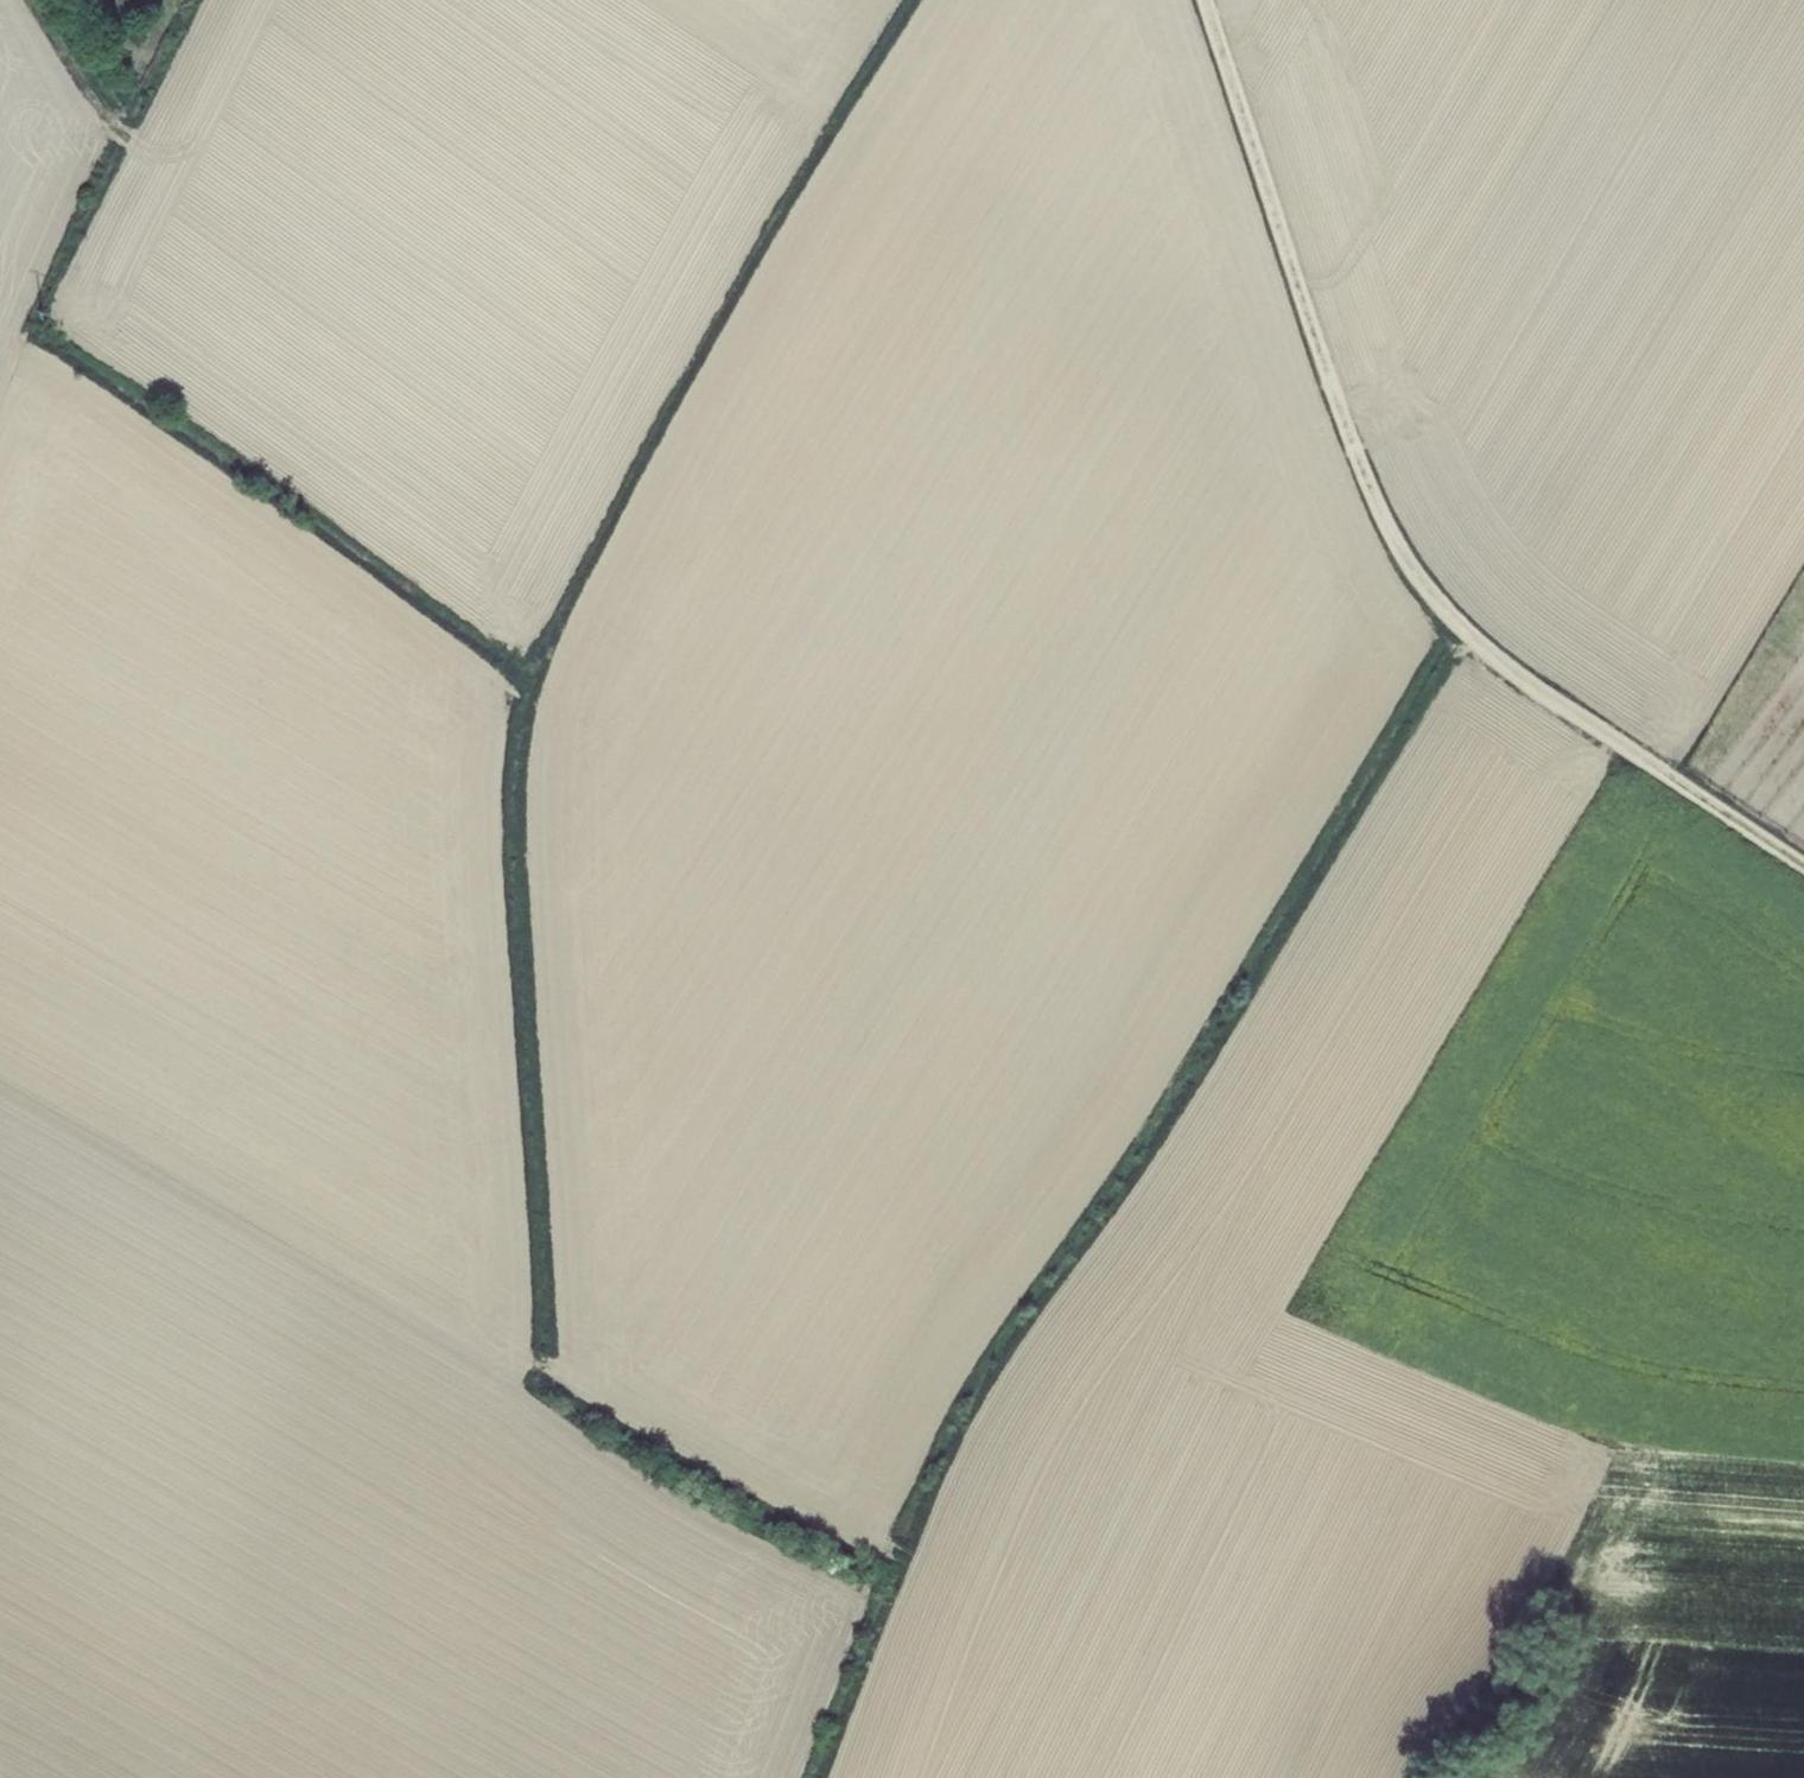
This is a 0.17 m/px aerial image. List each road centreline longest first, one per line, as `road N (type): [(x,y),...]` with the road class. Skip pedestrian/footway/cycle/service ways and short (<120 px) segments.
road 1 (track): [(1205,0),(1365,479),(1428,594),(1514,670),(1803,865)]

